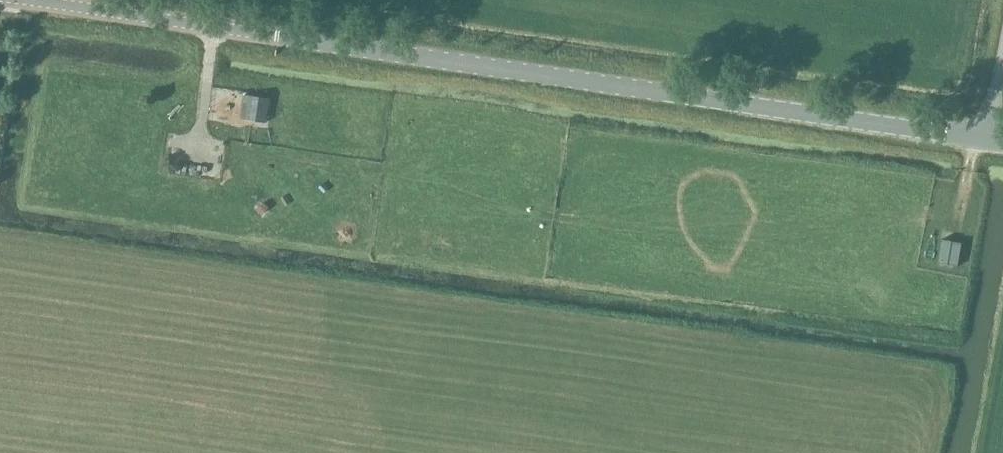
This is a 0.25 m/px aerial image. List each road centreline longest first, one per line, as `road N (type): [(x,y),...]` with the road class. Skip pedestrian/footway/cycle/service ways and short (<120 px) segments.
road 1 (unclassified): [(985,140),(281,38)]
road 2 (residential): [(281,38),(6,0)]

